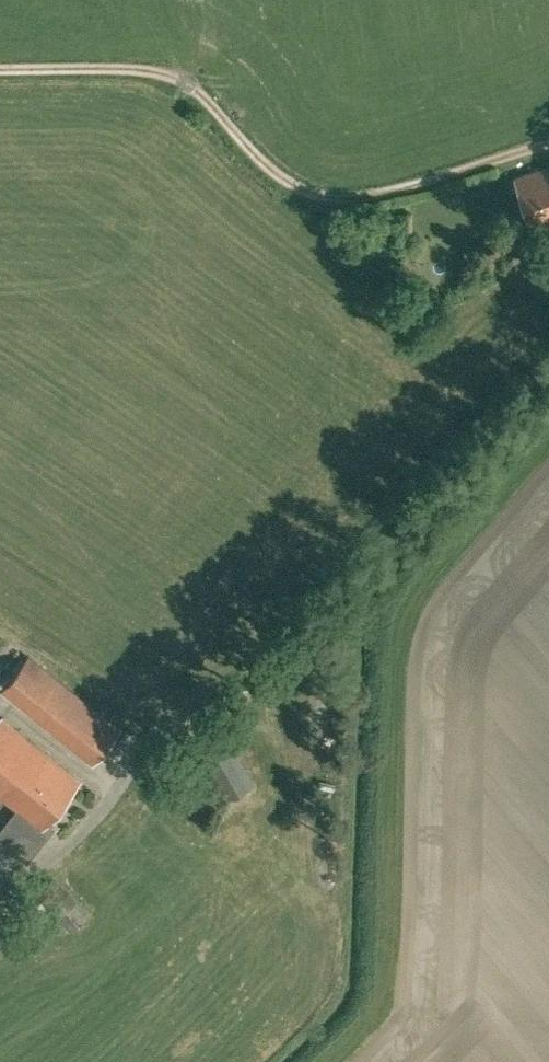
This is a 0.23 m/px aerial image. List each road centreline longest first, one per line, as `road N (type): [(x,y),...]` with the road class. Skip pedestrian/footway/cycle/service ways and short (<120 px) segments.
road 1 (track): [(0,904),(548,357)]
road 2 (track): [(548,141),(379,196),(301,188),(208,92),(159,60),(0,55)]

